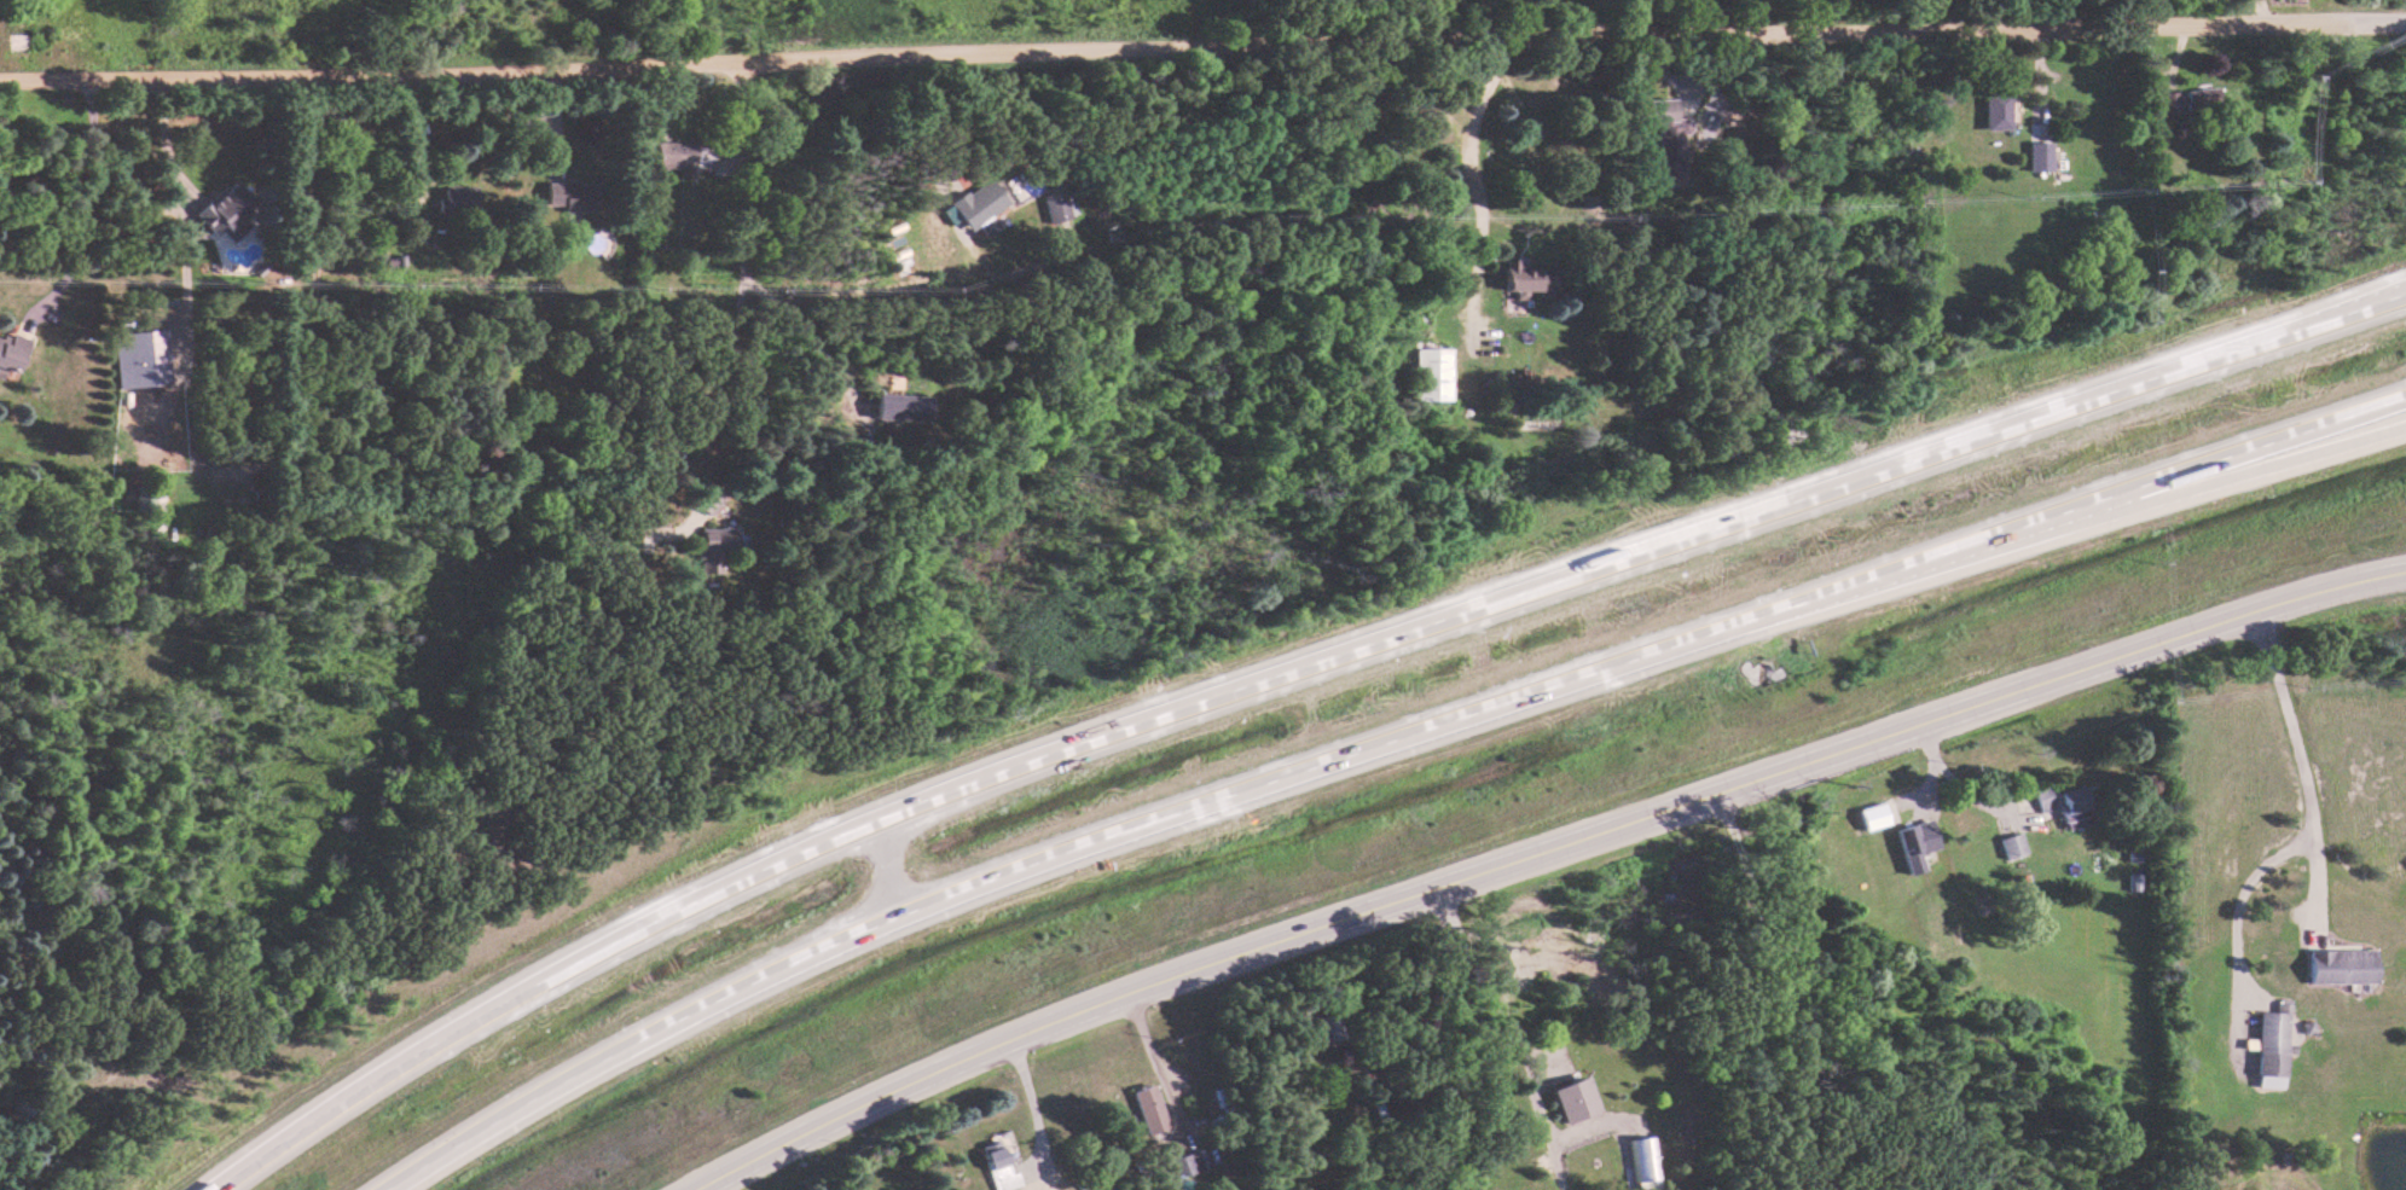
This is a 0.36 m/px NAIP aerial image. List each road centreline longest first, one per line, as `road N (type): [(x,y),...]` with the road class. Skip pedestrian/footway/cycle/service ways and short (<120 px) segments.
road 1 (residential): [(0,73),(637,66),(2346,24)]
road 2 (motorway): [(647,1037),(904,911),(1141,822),(2405,395)]
road 3 (tertiary): [(692,1189),(914,1076),(1057,1016),(2265,604),(2405,570)]
road 4 (motorway): [(2405,293),(1334,654)]
road 5 (motorway): [(1334,654),(866,818),(638,928)]
road 6 (motorway): [(1787,604),(2405,424)]
road 7 (motorway): [(638,928),(469,1021),(212,1189)]
road 8 (motorway): [(390,1189),(647,1037)]

